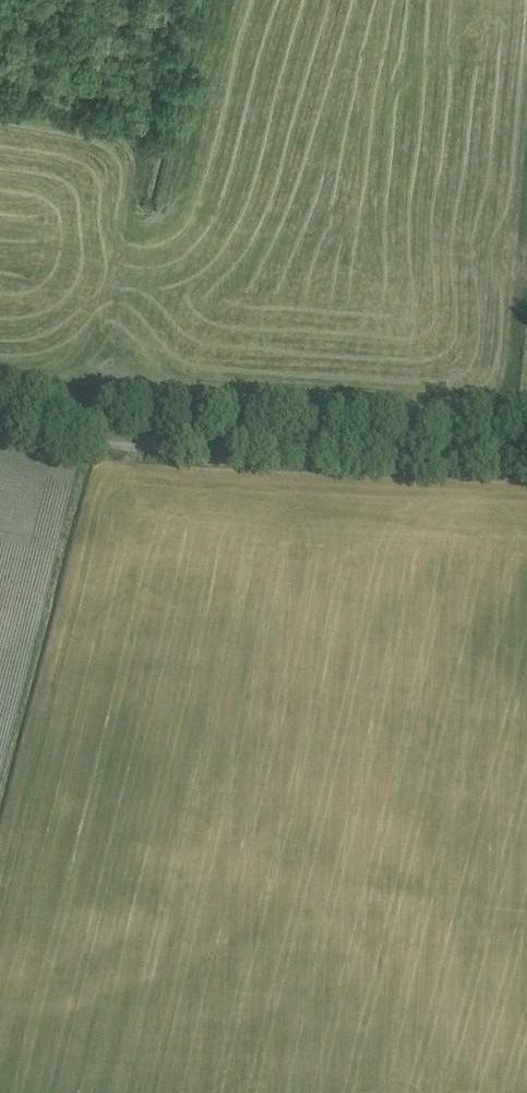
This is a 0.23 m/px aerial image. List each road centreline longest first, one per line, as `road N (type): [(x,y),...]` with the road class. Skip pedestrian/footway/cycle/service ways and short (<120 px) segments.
road 1 (unclassified): [(526,457),(193,441),(0,416)]

